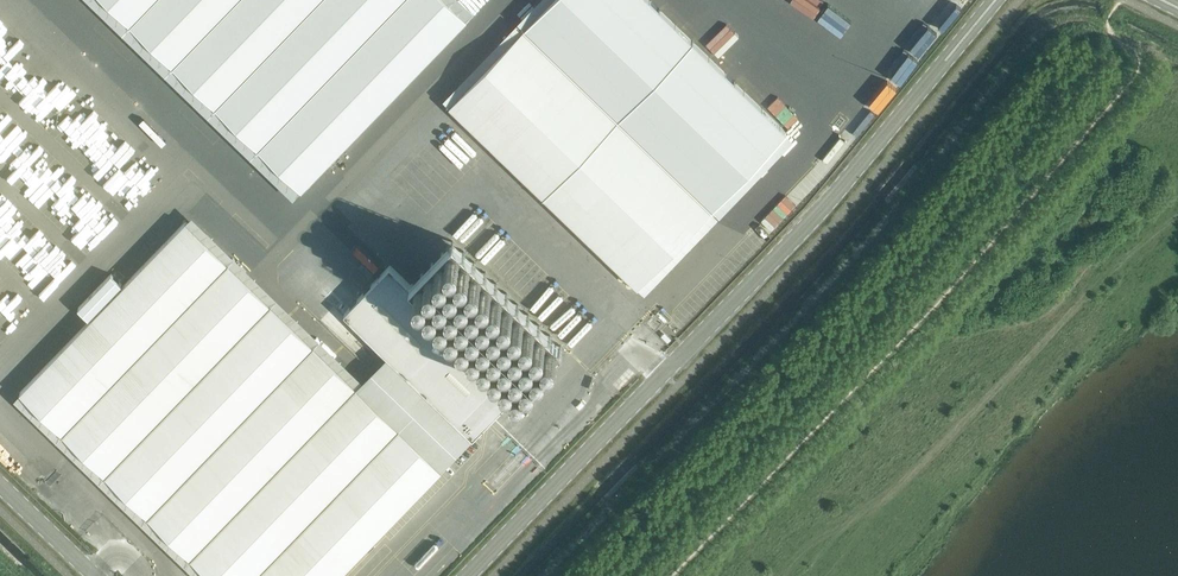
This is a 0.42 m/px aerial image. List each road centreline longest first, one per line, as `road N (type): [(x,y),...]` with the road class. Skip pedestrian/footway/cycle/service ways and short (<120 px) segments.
road 1 (tertiary): [(997,0),(734,307),(474,575)]
road 2 (tertiary): [(94,575),(0,486)]

